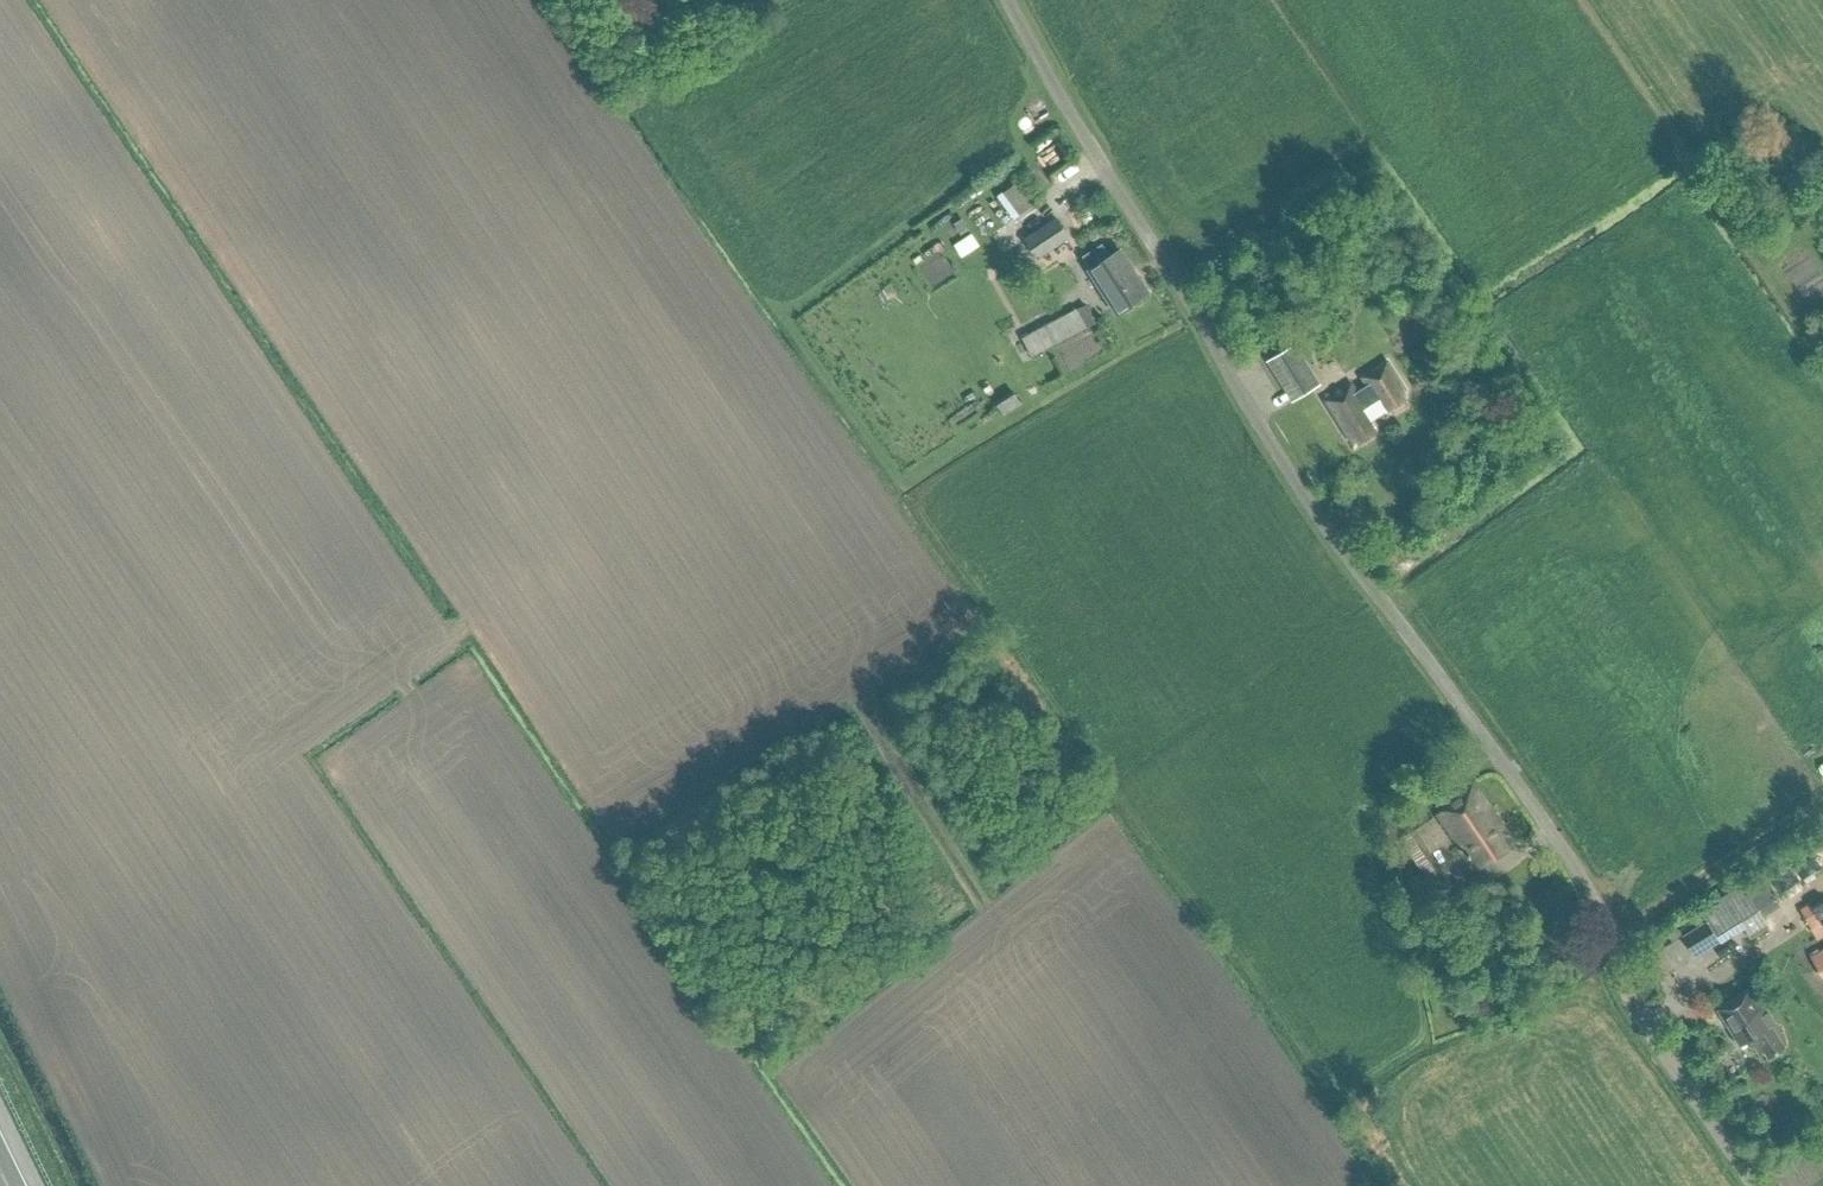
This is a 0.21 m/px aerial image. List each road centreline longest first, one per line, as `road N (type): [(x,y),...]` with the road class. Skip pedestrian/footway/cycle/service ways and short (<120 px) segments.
road 1 (unclassified): [(1751,1185),(1625,988),(1618,907),(1377,596),(1011,0)]

